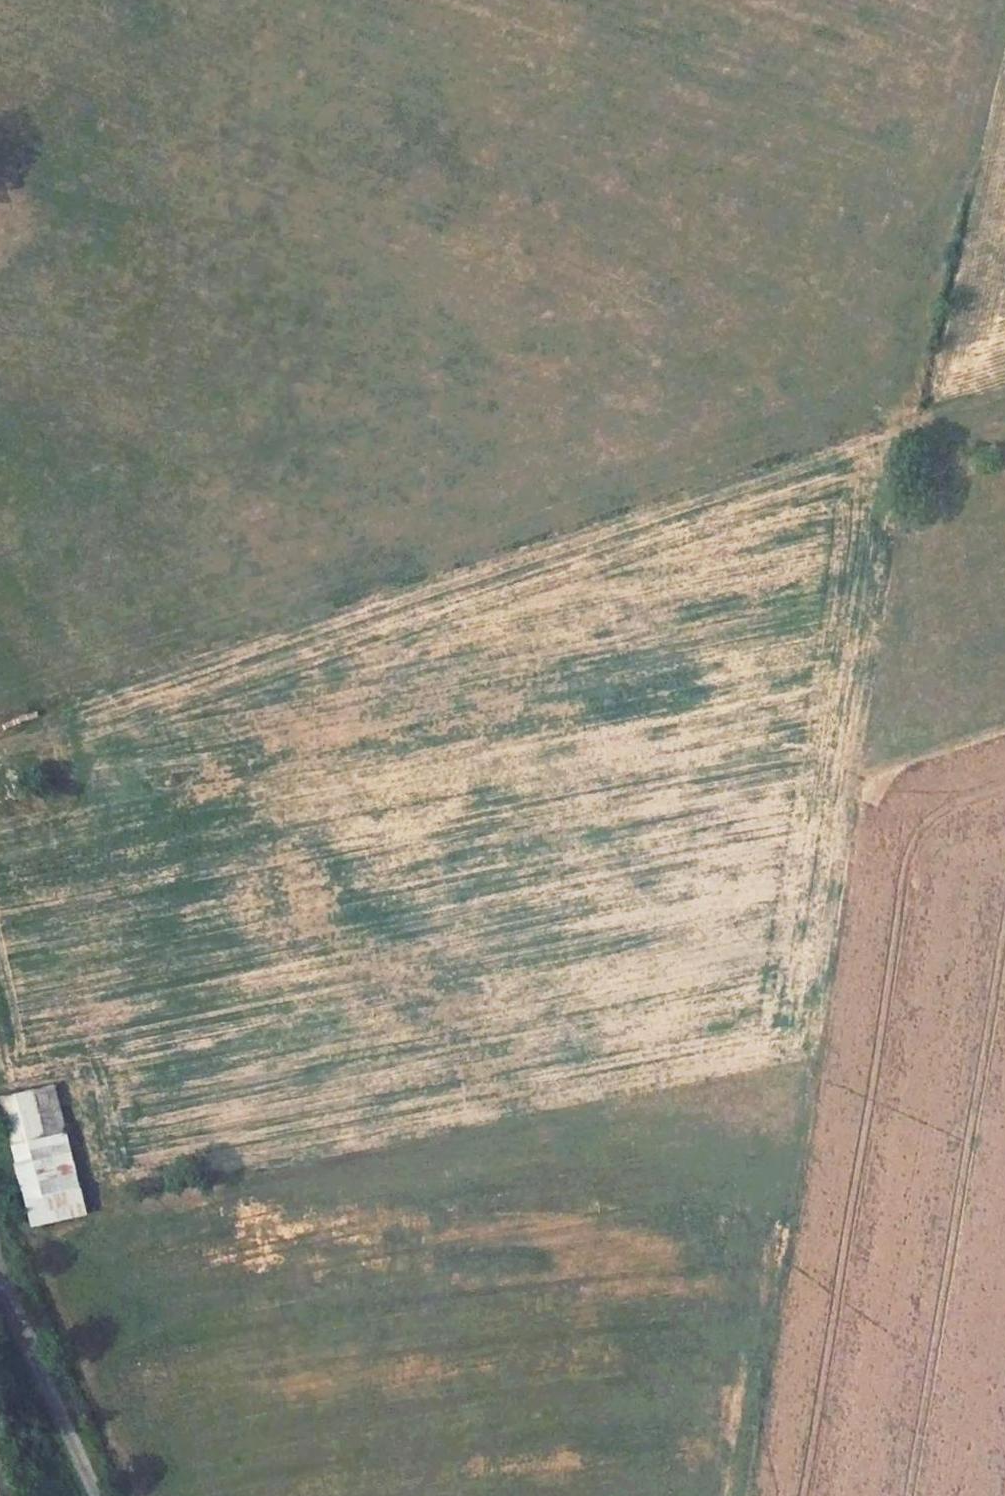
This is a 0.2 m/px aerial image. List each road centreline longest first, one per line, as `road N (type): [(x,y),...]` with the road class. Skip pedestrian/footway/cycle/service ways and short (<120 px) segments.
road 1 (unclassified): [(95,1495),(0,1277)]

